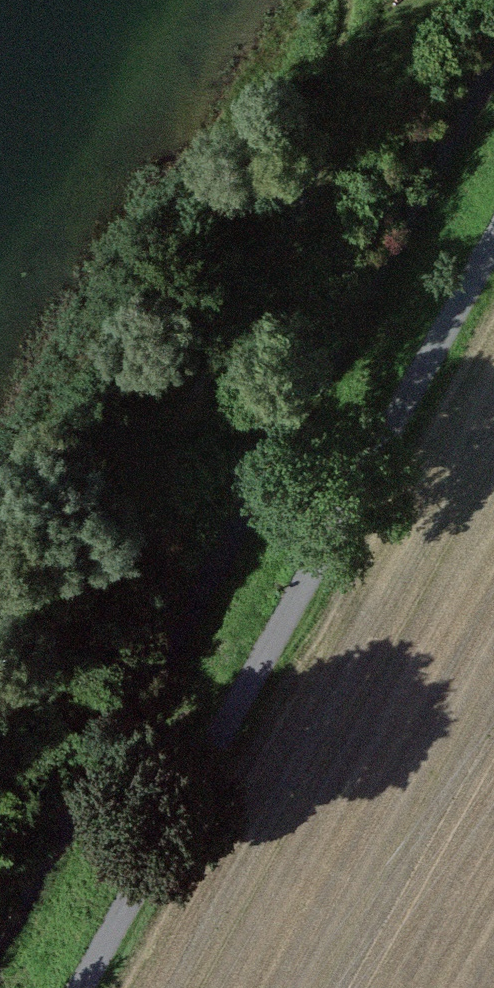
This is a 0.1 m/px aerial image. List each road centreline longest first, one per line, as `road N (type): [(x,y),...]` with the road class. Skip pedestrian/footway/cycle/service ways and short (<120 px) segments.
road 1 (track): [(0,783),(434,0)]
road 2 (track): [(493,243),(81,987)]

